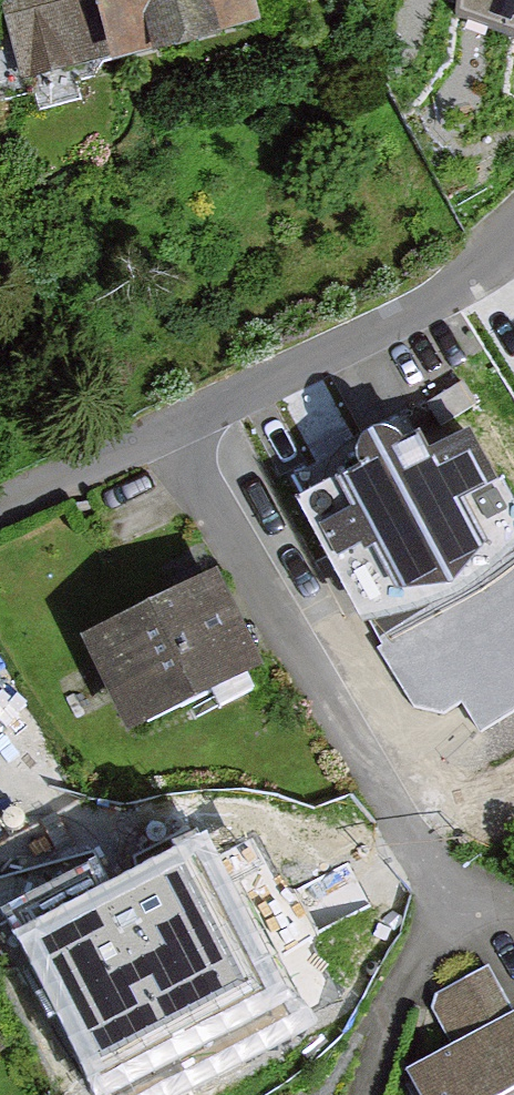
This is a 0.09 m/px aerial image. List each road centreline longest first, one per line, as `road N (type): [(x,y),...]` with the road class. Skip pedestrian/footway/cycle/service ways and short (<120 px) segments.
road 1 (residential): [(169,428),(397,800),(422,924),(372,1064)]
road 2 (residential): [(513,230),(457,277),(169,428)]
road 3 (residential): [(169,428),(0,508)]

